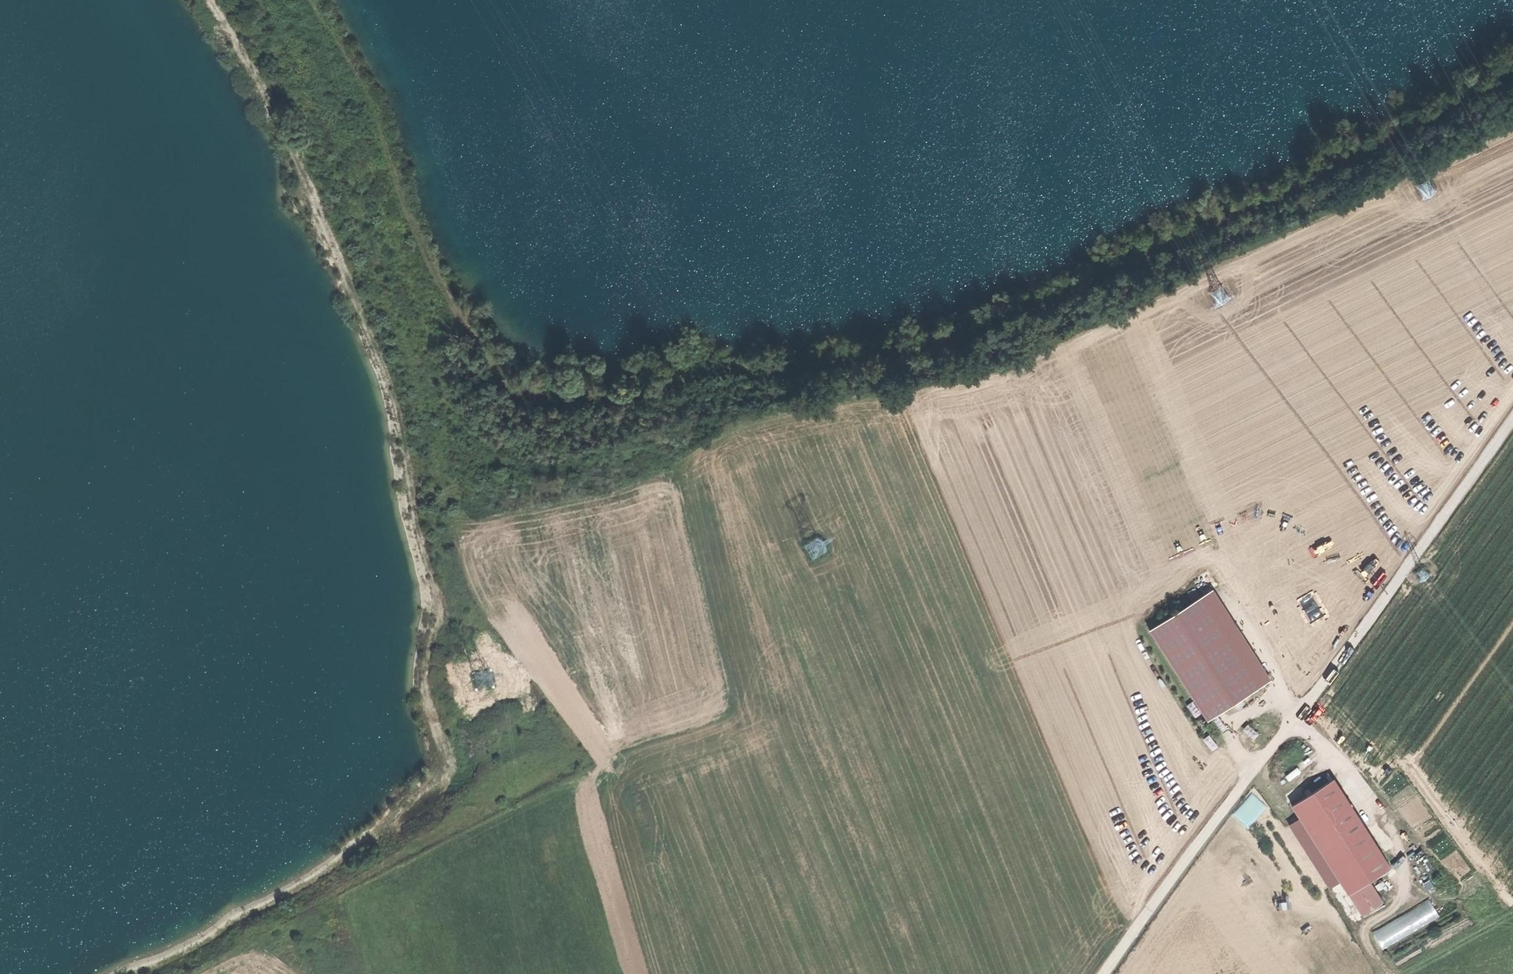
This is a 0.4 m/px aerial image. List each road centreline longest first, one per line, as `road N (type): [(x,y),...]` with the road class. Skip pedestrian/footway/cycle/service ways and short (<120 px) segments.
road 1 (track): [(1104,973),(1512,418)]

